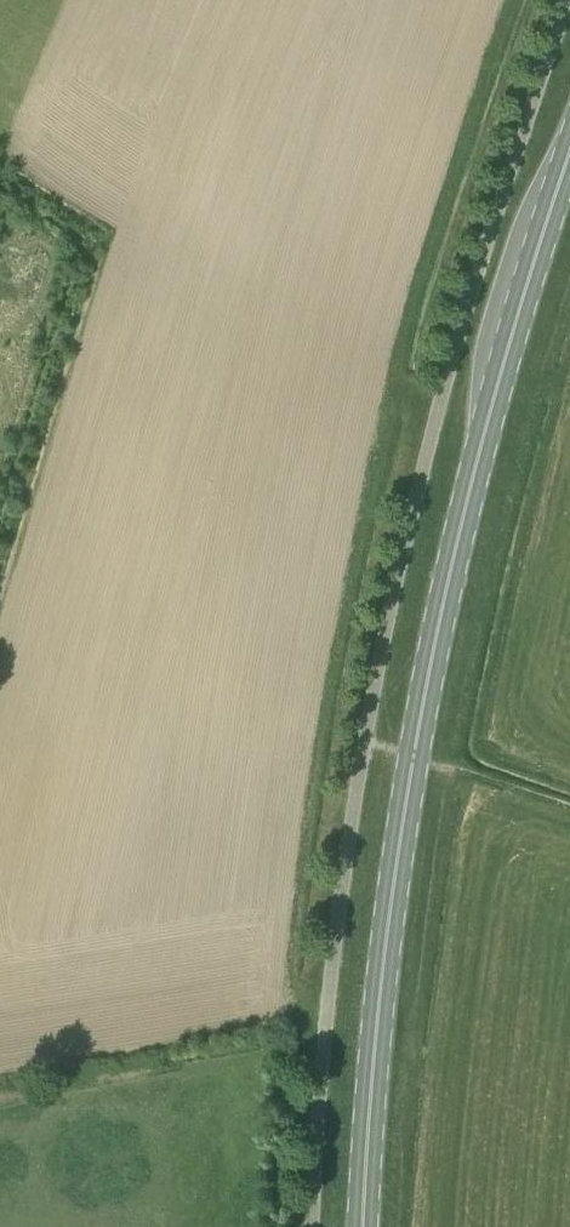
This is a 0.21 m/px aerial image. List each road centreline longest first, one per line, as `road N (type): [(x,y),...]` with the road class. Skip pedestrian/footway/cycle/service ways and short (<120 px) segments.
road 1 (primary): [(367,1226),(368,1142),(407,801),(471,502),(569,153)]

